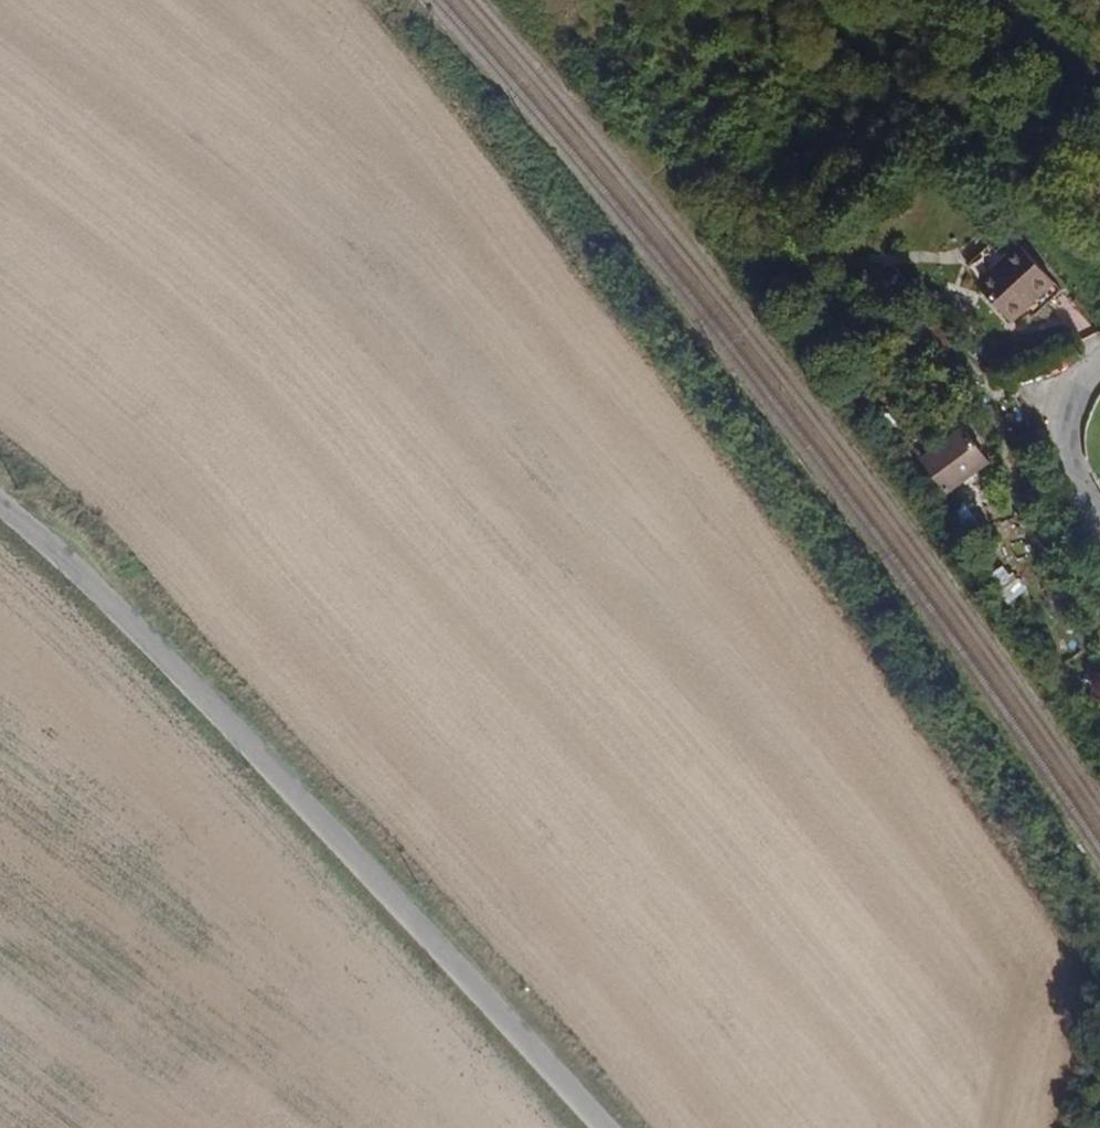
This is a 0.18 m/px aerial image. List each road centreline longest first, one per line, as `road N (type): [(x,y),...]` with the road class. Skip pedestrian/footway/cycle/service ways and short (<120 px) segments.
road 1 (unclassified): [(0,502),(127,618),(602,1127)]
road 2 (residential): [(1099,514),(1073,463),(1066,428),(1078,386),(1099,363)]

